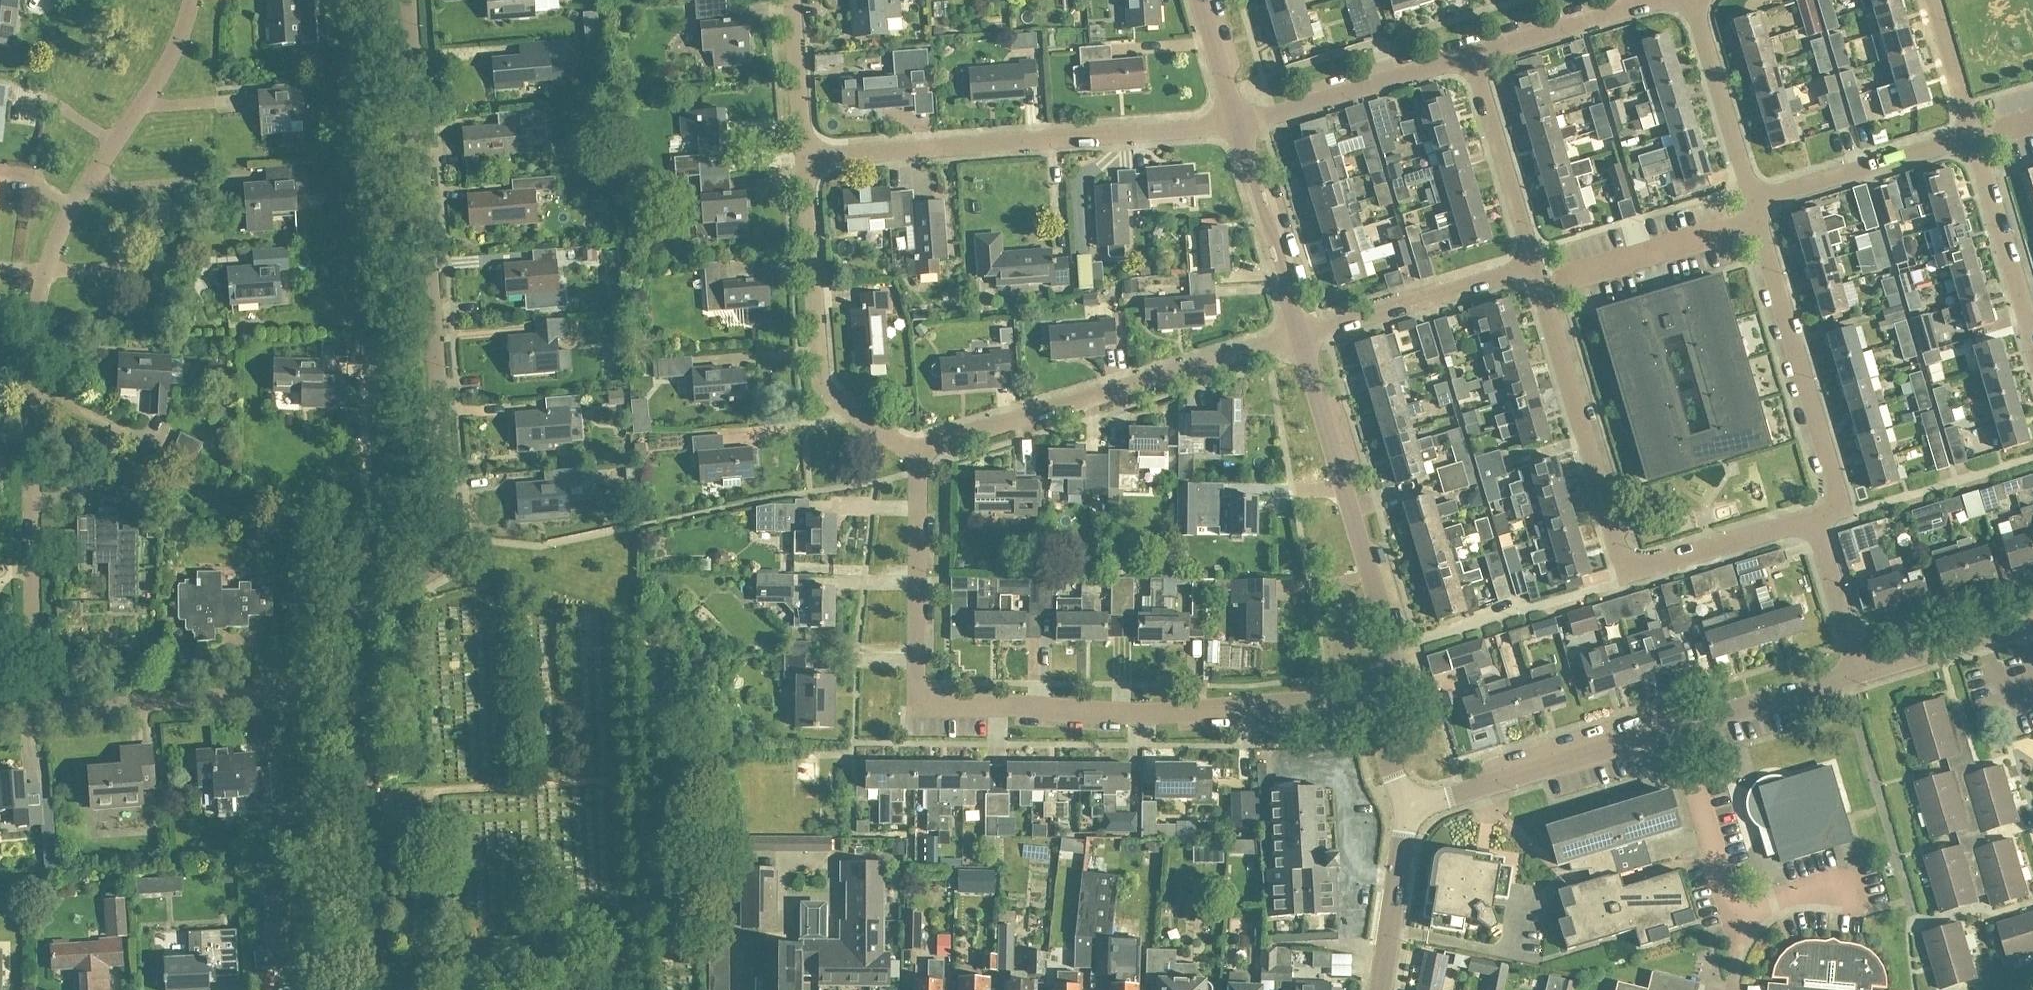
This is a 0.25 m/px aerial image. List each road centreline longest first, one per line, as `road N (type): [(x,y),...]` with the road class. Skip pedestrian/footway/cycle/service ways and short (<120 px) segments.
road 1 (residential): [(309,688),(313,627),(422,575),(446,550),(450,535),(410,0)]
road 2 (residential): [(45,708),(31,410),(41,294),(72,209),(159,79),(192,0)]
road 3 (residential): [(1386,710),(1134,715),(927,697),(919,680),(921,458)]
road 4 (residential): [(1814,517),(1627,571),(1539,286)]
road 5 (tertiary): [(1408,806),(1846,680)]
road 6 (residential): [(1237,125),(804,156)]
road 7 (residential): [(1298,336),(936,446),(921,458)]
road 8 (tertiary): [(1386,710),(1385,629),(1298,336)]
road 9 (residential): [(921,458),(824,389),(804,156)]
road 10 (residential): [(1814,517),(1842,508),(1760,221)]
road 11 (residential): [(325,989),(309,688)]
road 12 (residential): [(45,708),(309,688)]
road 13 (residential): [(1846,680),(1917,925)]
road 14 (residential): [(1533,267),(1298,336)]
road 15 (residential): [(1472,56),(1237,125)]
road 16 (residential): [(1760,221),(1539,286)]
road 17 (residential): [(1974,137),(1755,202)]
road 18 (tertiary): [(1298,336),(1237,125)]
road 19 (residential): [(1533,267),(1472,56)]
road 20 (residential): [(1755,202),(1695,0)]
road 21 (residential): [(2032,338),(1974,137)]
road 22 (tertiary): [(1381,989),(1408,806)]
road 23 (residential): [(1640,2),(1472,56)]
road 24 (tertiary): [(1864,675),(2032,624)]
road 25 (residential): [(1864,675),(1814,517)]
road 26 (residential): [(804,156),(791,0)]
road 27 (residential): [(1974,137),(1935,0)]
road 28 (tertiary): [(1237,125),(1200,0)]

